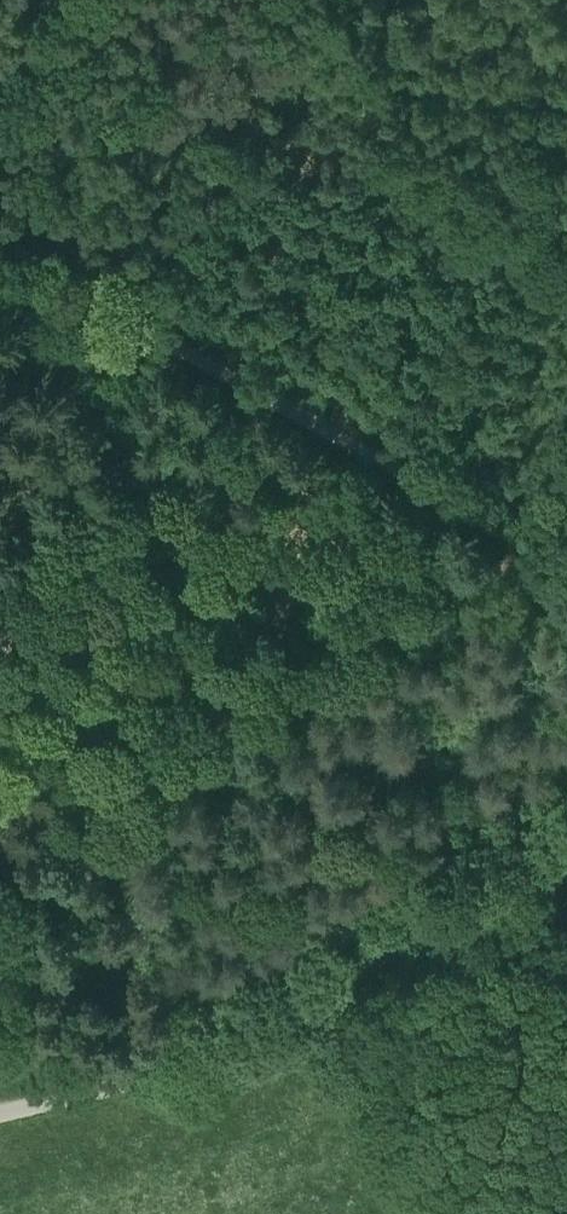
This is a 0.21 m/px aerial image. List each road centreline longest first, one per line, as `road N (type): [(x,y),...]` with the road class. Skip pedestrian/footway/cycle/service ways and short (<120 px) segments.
road 1 (track): [(0,270),(221,374),(566,574)]
road 2 (unclassified): [(566,841),(273,1024),(188,1065),(0,1112)]

